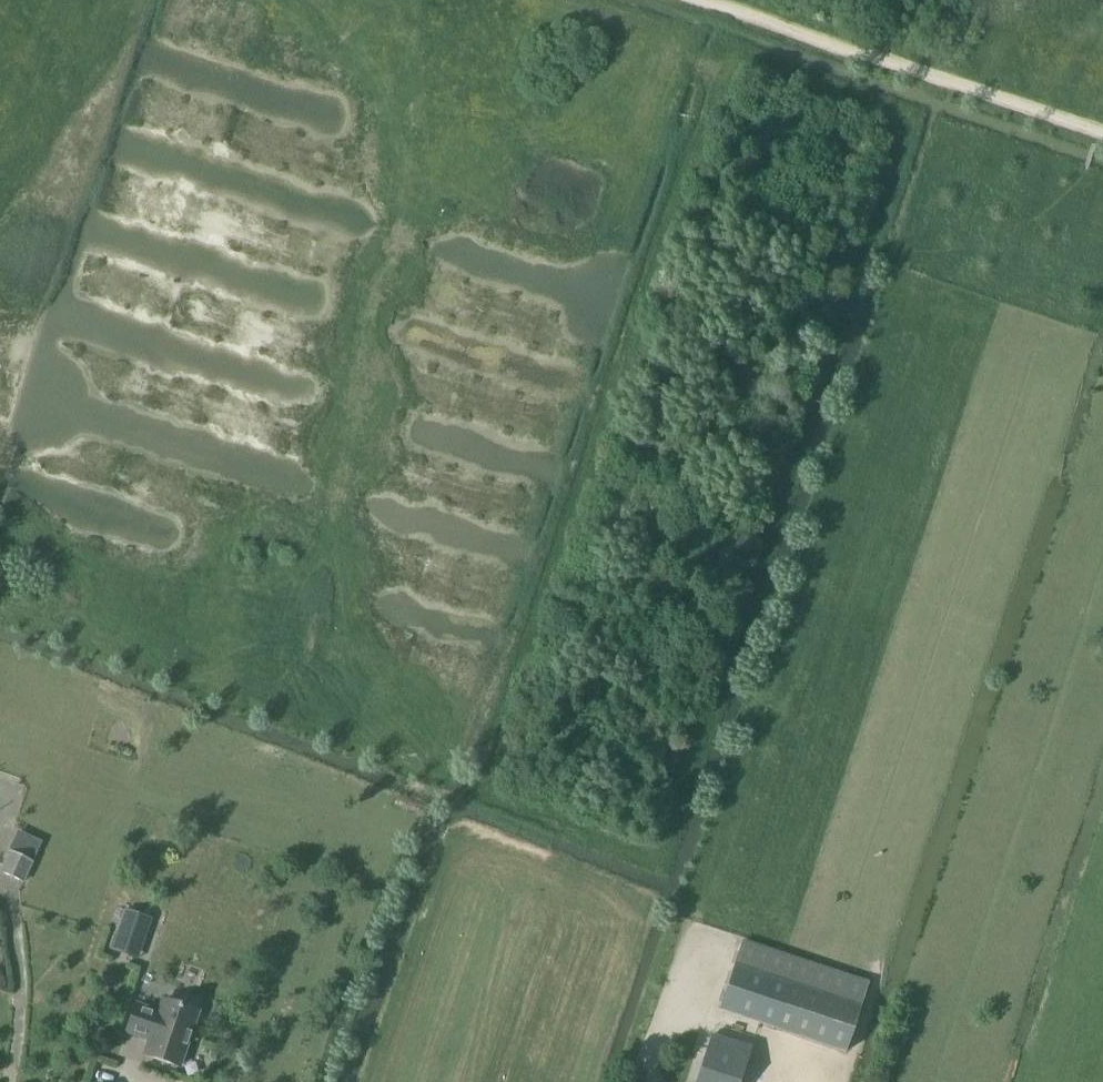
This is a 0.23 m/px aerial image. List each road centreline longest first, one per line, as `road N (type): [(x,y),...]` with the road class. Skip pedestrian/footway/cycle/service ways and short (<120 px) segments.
road 1 (track): [(696,0),(1102,140)]
road 2 (track): [(447,835),(505,884),(472,1081)]

